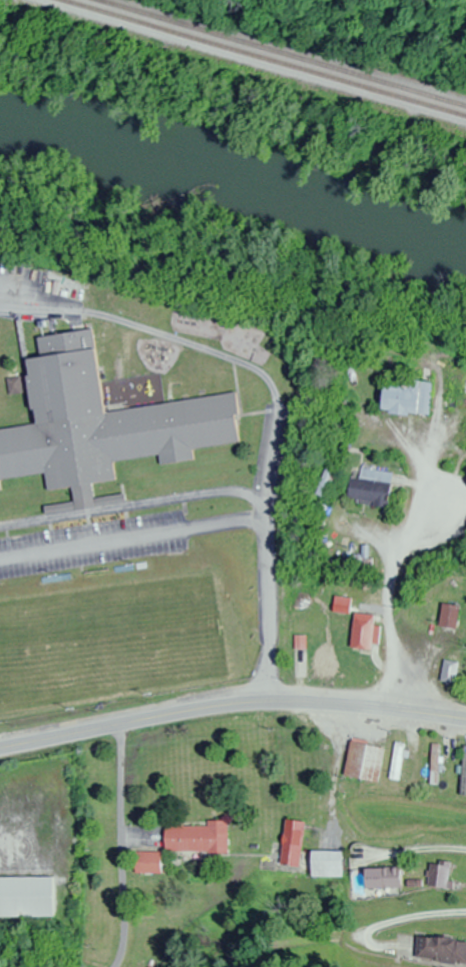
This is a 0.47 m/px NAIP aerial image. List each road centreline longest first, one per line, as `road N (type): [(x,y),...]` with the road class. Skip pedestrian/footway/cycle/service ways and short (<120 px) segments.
road 1 (secondary): [(0,749),(275,703),(465,720)]
road 2 (residential): [(122,724),(124,939),(116,966)]

